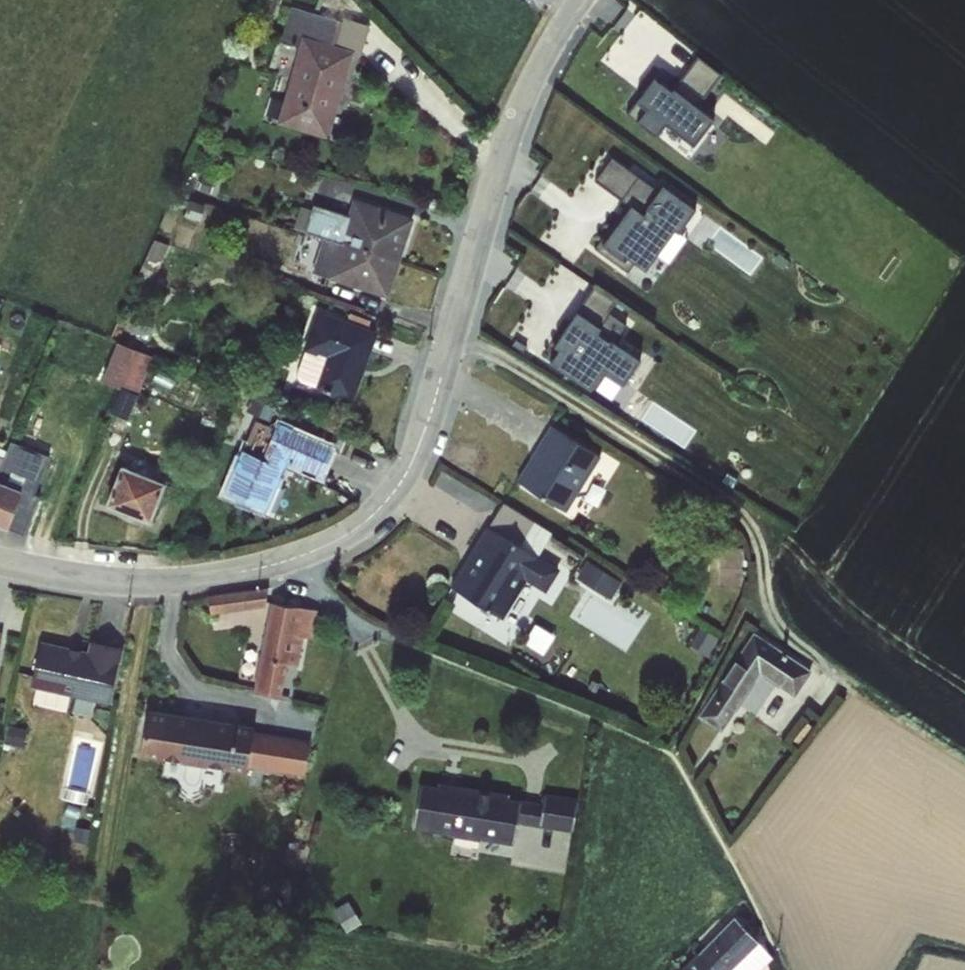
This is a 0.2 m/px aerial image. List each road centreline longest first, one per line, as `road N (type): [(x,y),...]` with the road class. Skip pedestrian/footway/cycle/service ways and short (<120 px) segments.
road 1 (residential): [(0,562),(107,583),(165,582),(275,563),(376,518),(405,483),(428,431),(521,101),(582,0)]
road 2 (track): [(964,760),(798,648),(770,613),(759,544),(746,516),(520,373),(452,341)]

